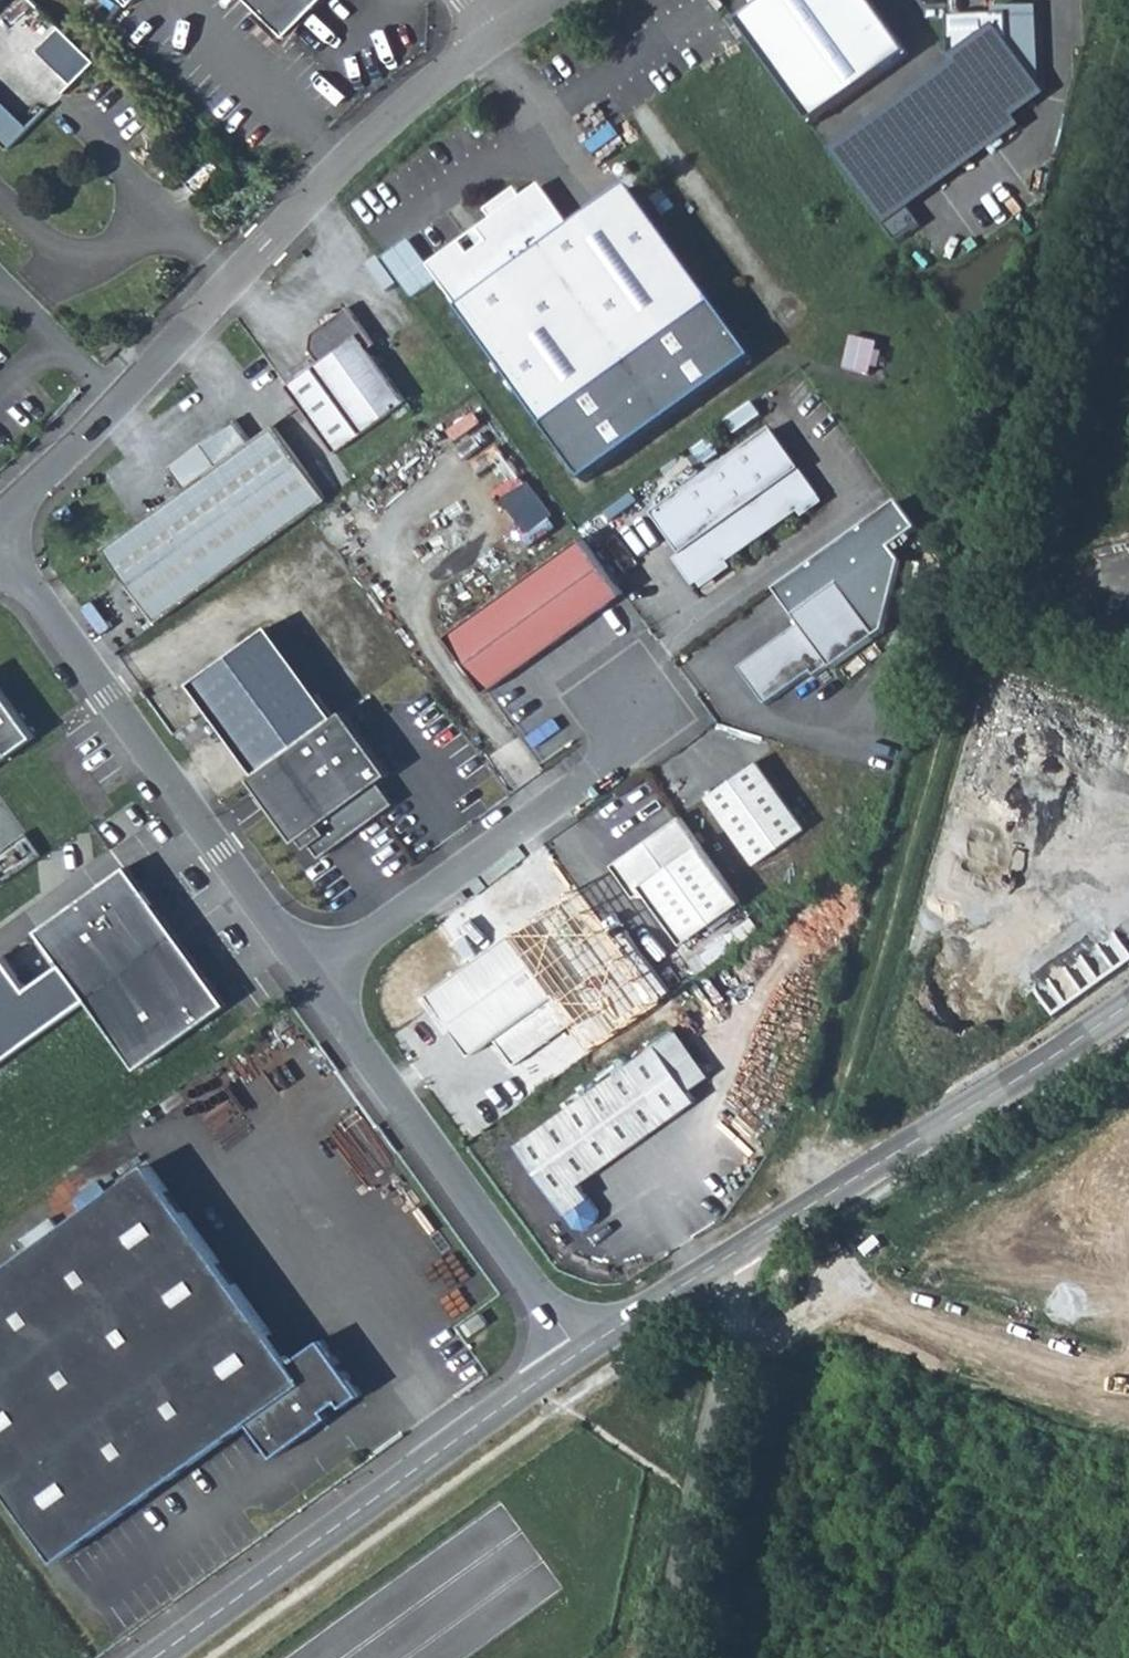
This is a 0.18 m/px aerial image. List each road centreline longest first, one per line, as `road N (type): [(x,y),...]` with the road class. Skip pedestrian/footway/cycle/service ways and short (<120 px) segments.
road 1 (residential): [(0,524),(345,159),(502,28)]
road 2 (tertiary): [(1128,1004),(675,1298)]
road 3 (residential): [(0,556),(309,978)]
road 4 (tertiary): [(588,1358),(167,1657)]
road 5 (residential): [(309,978),(588,1358)]
road 6 (residential): [(309,978),(614,763),(636,691)]
road 7 (residential): [(675,1298),(704,1361),(709,1406),(652,1657)]

